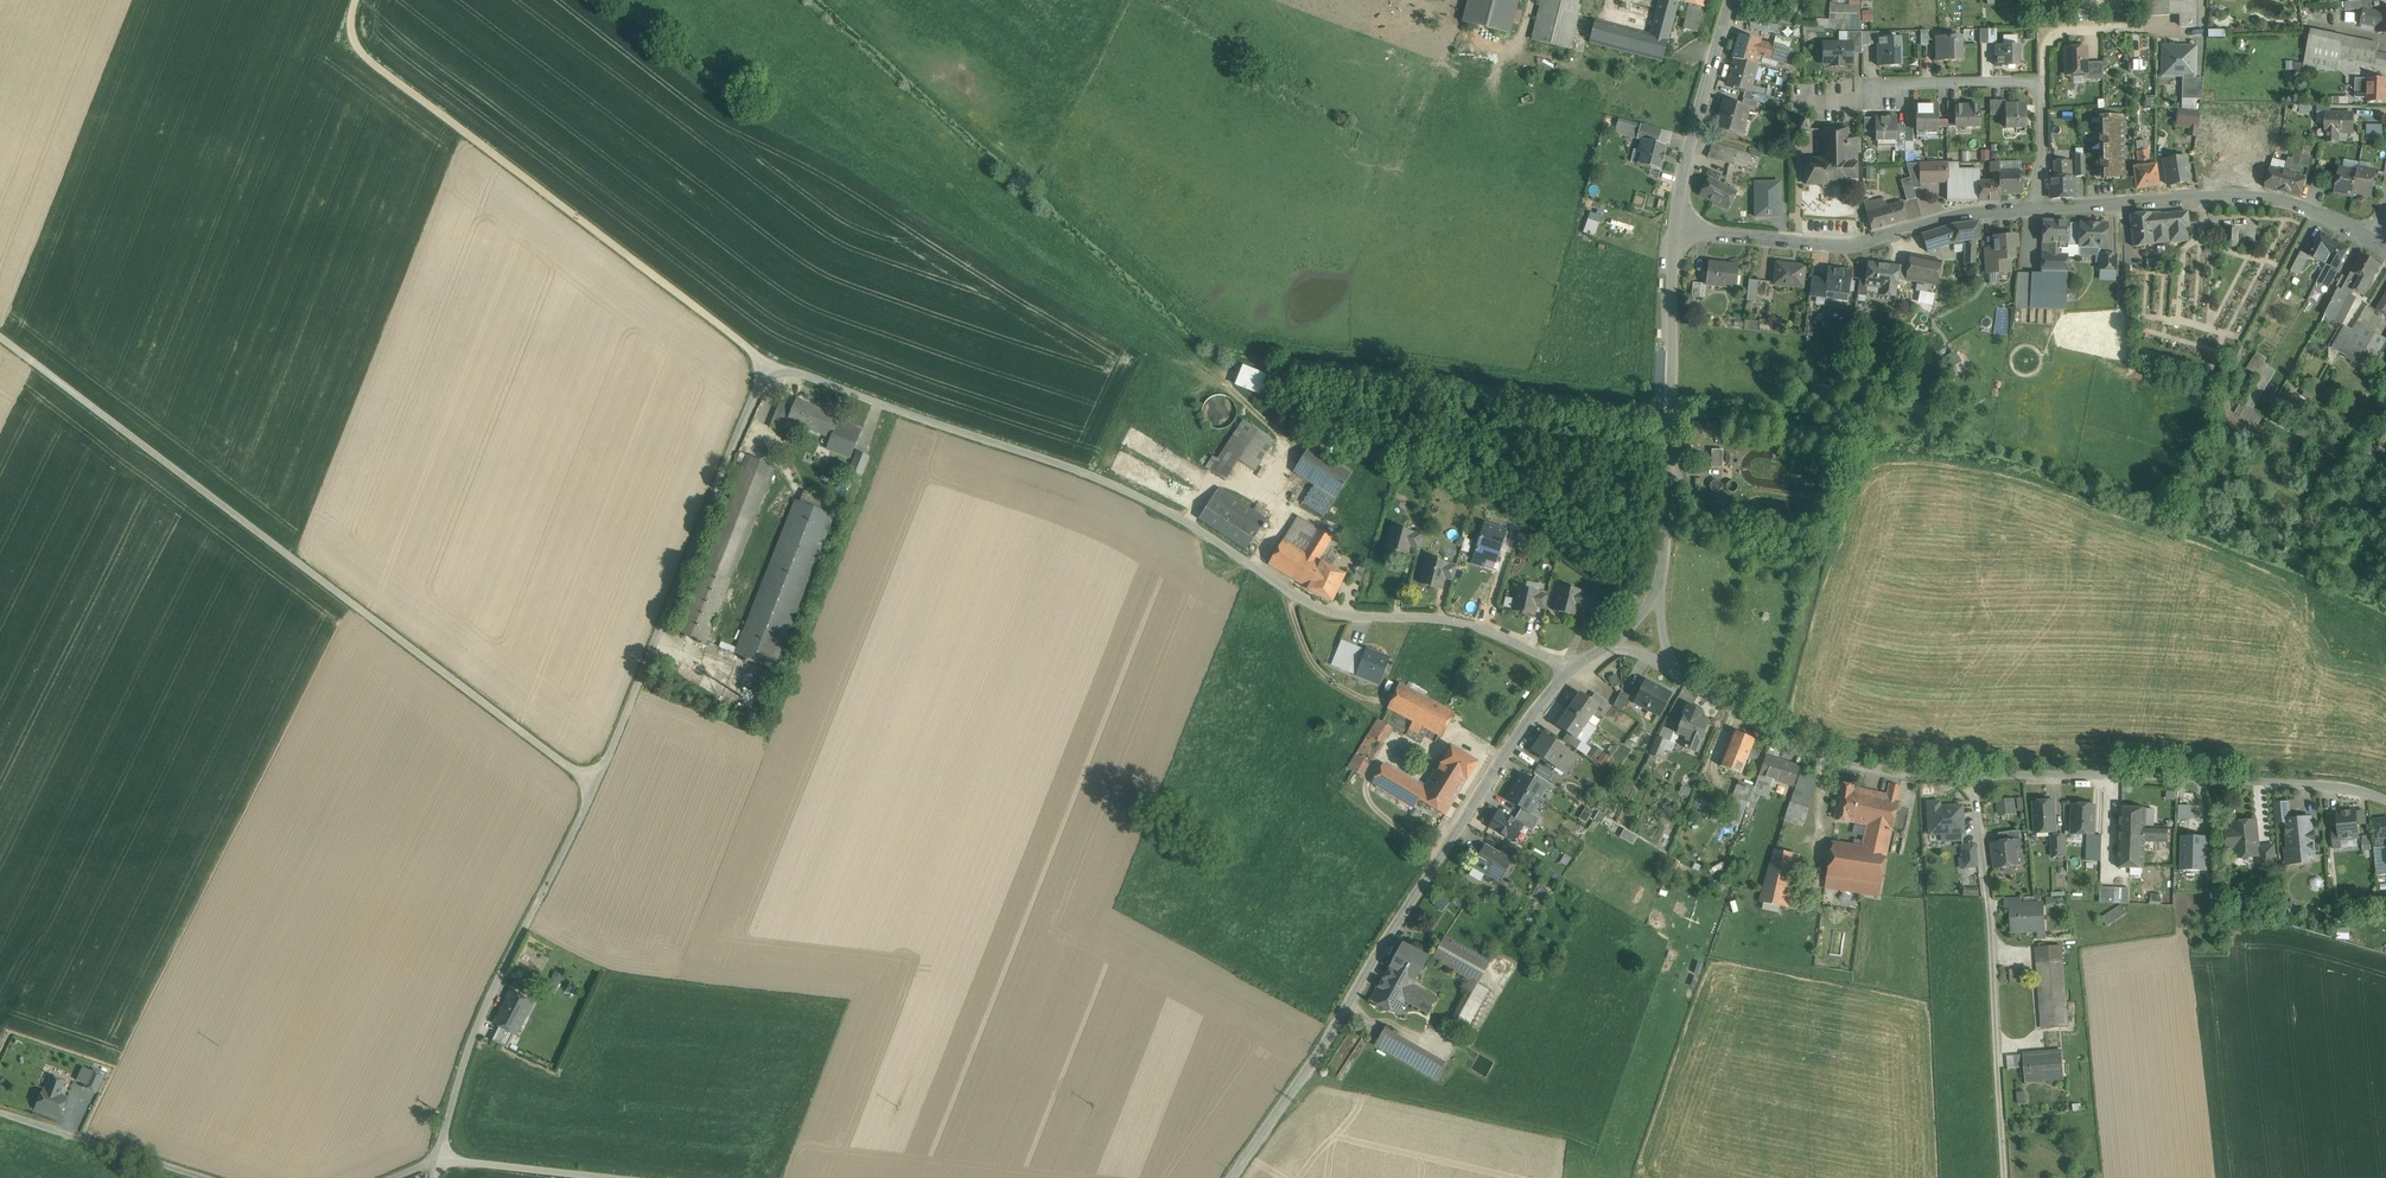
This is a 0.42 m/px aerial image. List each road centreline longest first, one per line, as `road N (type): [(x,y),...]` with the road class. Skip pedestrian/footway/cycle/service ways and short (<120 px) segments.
road 1 (track): [(1273,580),(1105,479),(767,363),(590,786)]
road 2 (track): [(590,786),(0,337)]
road 3 (residential): [(1572,670),(1234,1177)]
road 4 (track): [(767,363),(362,56),(353,17),(358,0)]
road 5 (track): [(590,786),(475,1044),(432,1177)]
road 6 (residential): [(1967,774),(2324,784),(2385,797)]
road 7 (unclassified): [(2005,1177),(1991,923),(1967,774)]
road 8 (tertiary): [(2035,209),(1952,217),(1850,245),(1675,228)]
road 9 (tertiary): [(2379,241),(2296,204),(2255,197),(2035,209)]
road 10 (residential): [(1675,228),(1660,561)]
road 11 (residential): [(1572,670),(1465,623),(1345,614),(1273,580)]
road 12 (residential): [(1676,674),(1837,759),(1967,774)]
road 13 (tertiary): [(1733,0),(1675,228)]
road 14 (track): [(393,1177),(459,1162),(600,1177)]
road 15 (track): [(0,1117),(192,1177)]
road 16 (residential): [(2044,89),(2024,82),(1874,80)]
road 17 (residential): [(2044,89),(2049,36),(2166,28)]

